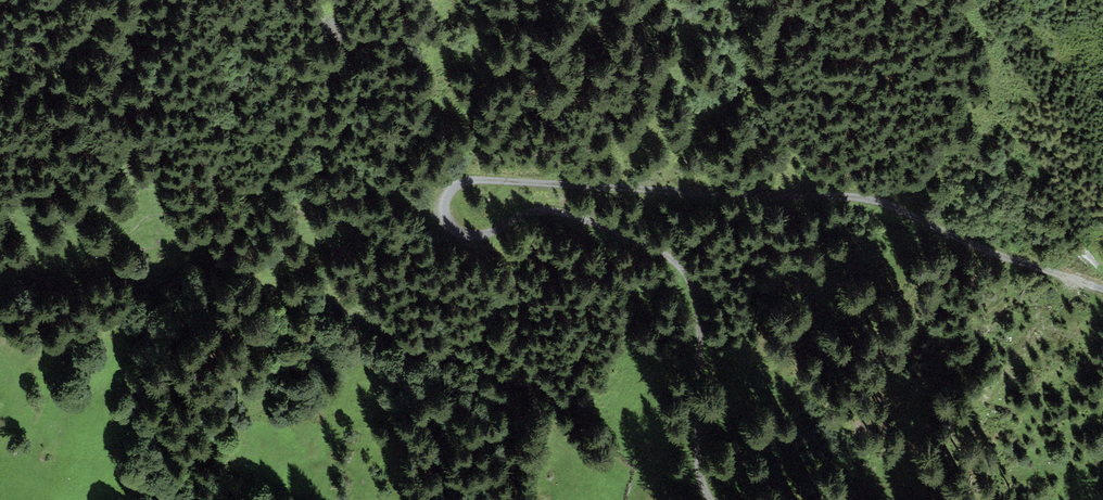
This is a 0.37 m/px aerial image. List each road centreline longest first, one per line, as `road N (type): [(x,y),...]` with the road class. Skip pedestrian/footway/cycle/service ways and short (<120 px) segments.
road 1 (track): [(1102,290),(1030,268),(853,192),(462,183),(441,215),(453,229),(476,237),(535,211),(555,212),(663,256),(690,282),(697,347),(689,428),(699,480),(711,499)]
road 2 (track): [(353,317),(411,318),(445,307),(461,286),(476,237)]

